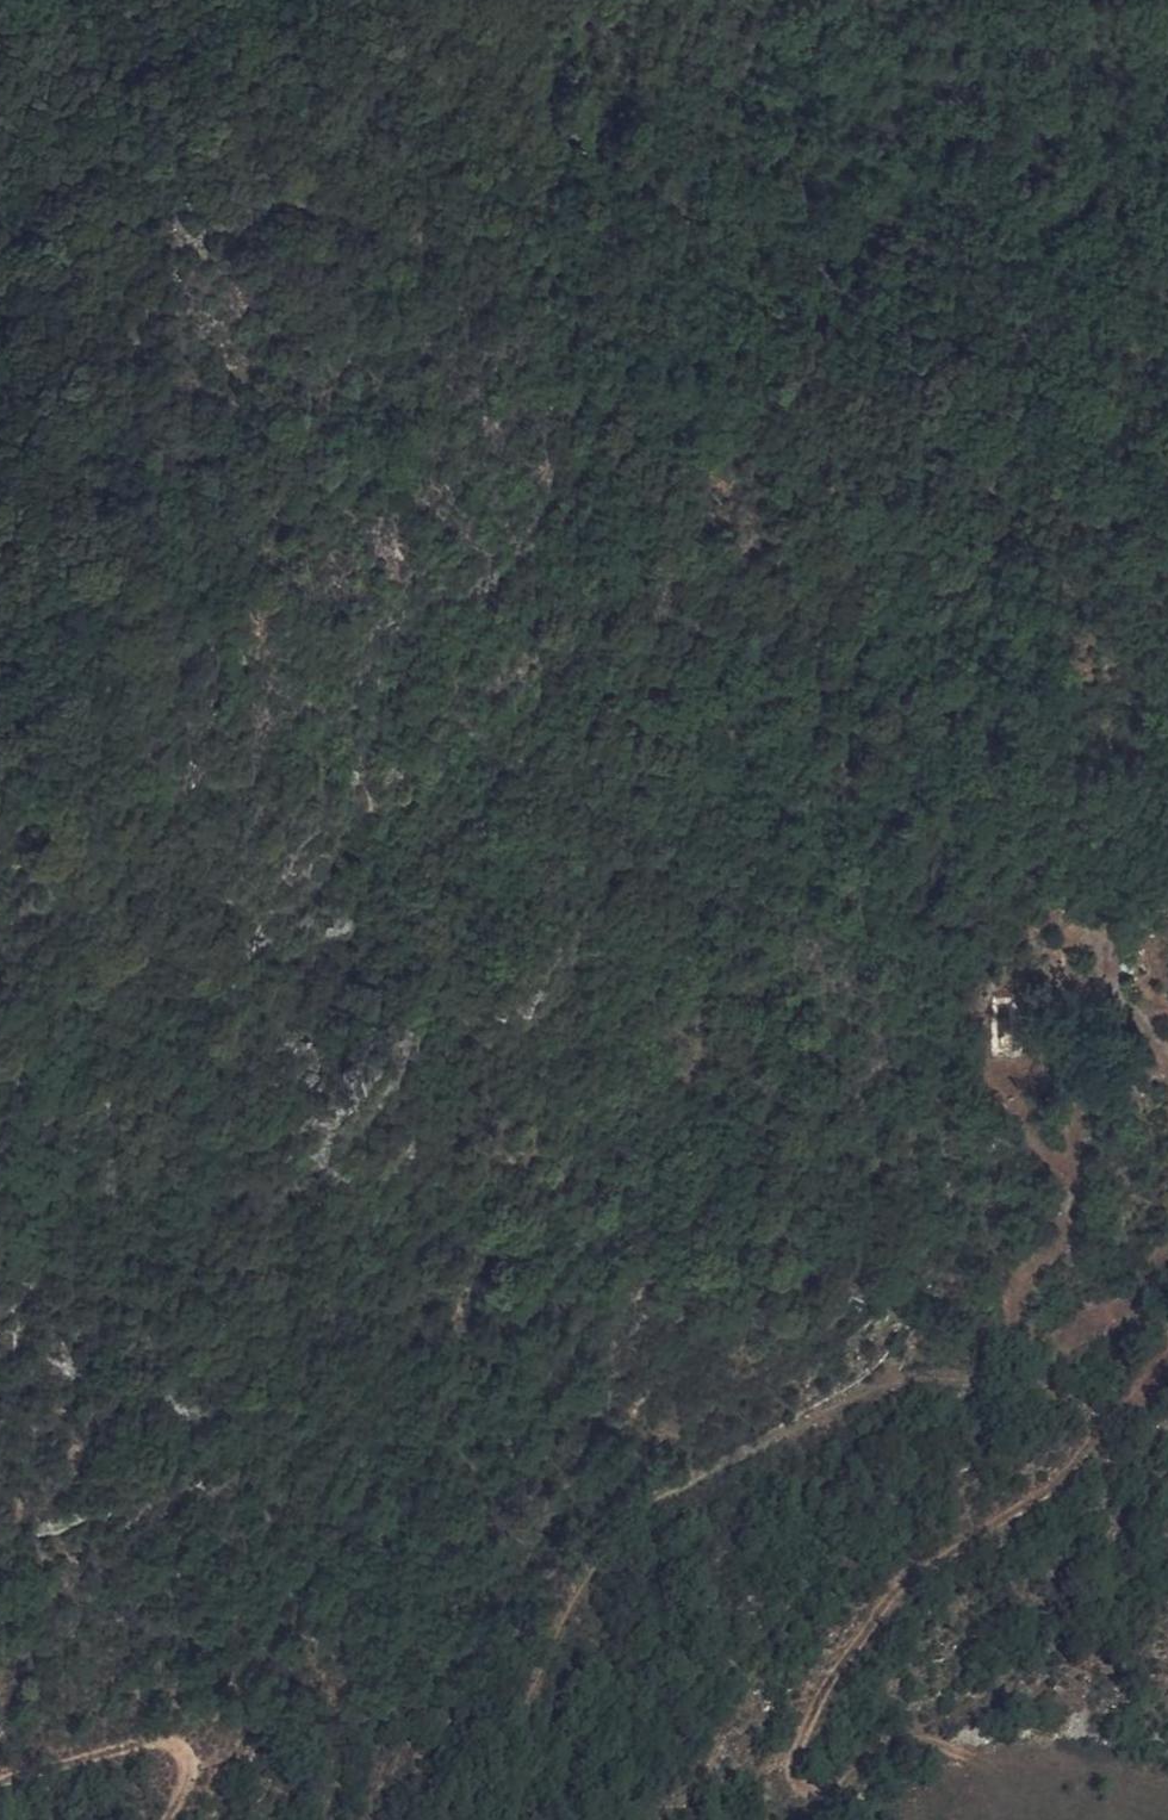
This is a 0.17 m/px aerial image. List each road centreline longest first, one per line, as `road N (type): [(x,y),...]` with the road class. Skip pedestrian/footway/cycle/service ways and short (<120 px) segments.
road 1 (track): [(1167,1355),(1051,1482),(889,1601),(824,1697),(799,1758),(799,1797),(836,1791),(908,1749),(1108,1758)]
road 2 (track): [(173,1819),(187,1793),(175,1751),(0,1789)]

